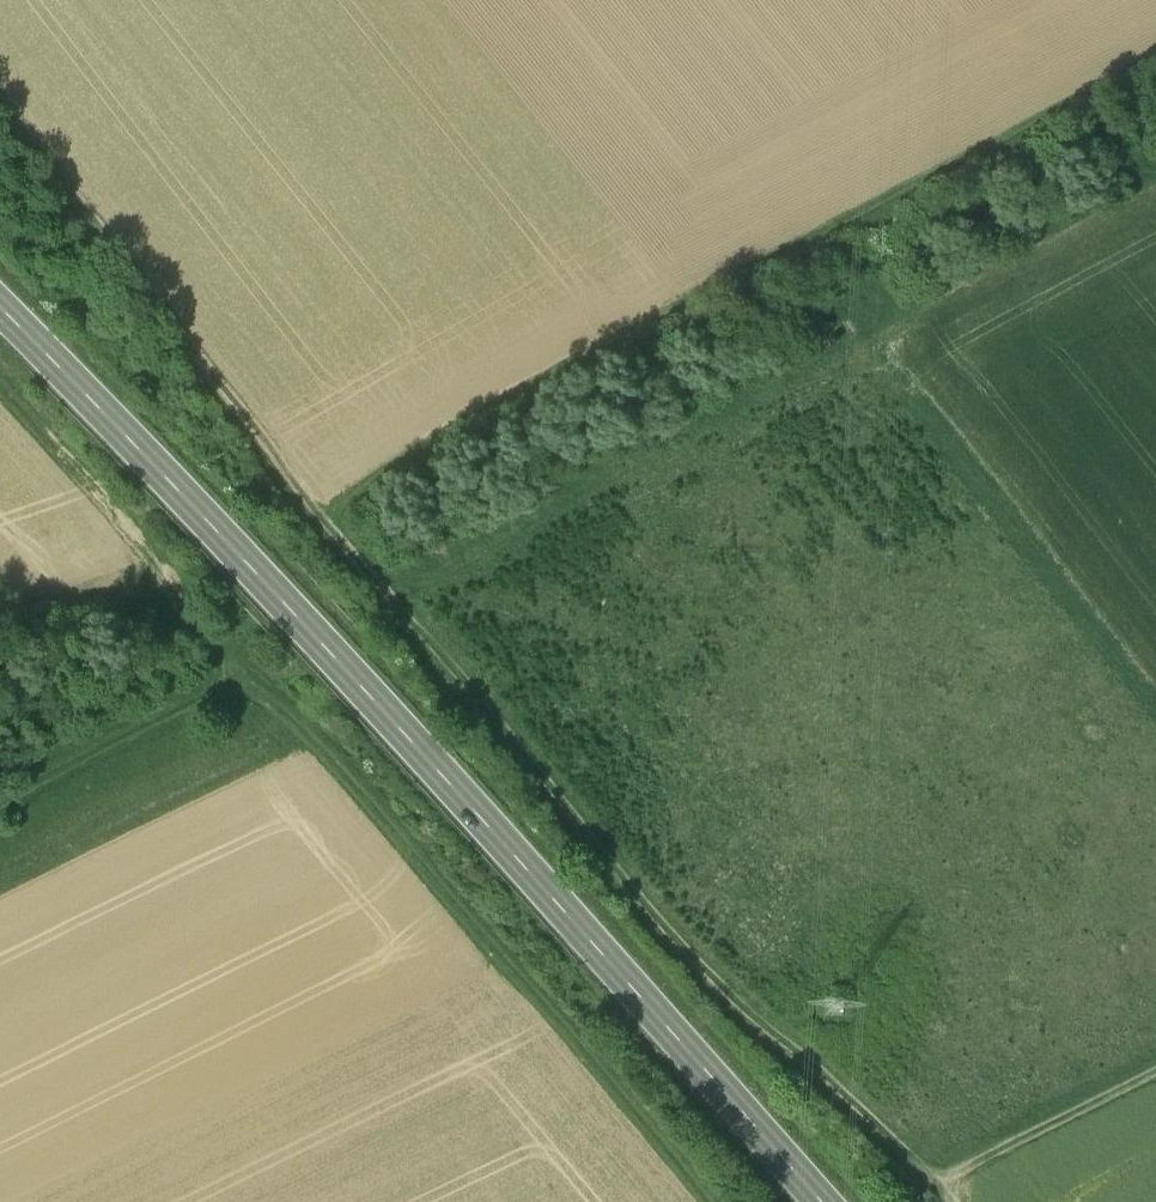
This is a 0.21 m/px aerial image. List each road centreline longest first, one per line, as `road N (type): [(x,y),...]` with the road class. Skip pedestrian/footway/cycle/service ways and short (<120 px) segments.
road 1 (track): [(0,102),(314,510),(695,973),(949,1201)]
road 2 (primary): [(819,1201),(294,614),(0,310)]
road 3 (track): [(707,1201),(610,1083),(0,401)]
road 4 (track): [(314,510),(1155,60)]
road 5 (track): [(1155,181),(588,472)]
road 6 (track): [(363,566),(0,780)]
road 7 (track): [(1155,1076),(936,1187)]
road 8 (track): [(381,586),(588,472)]

